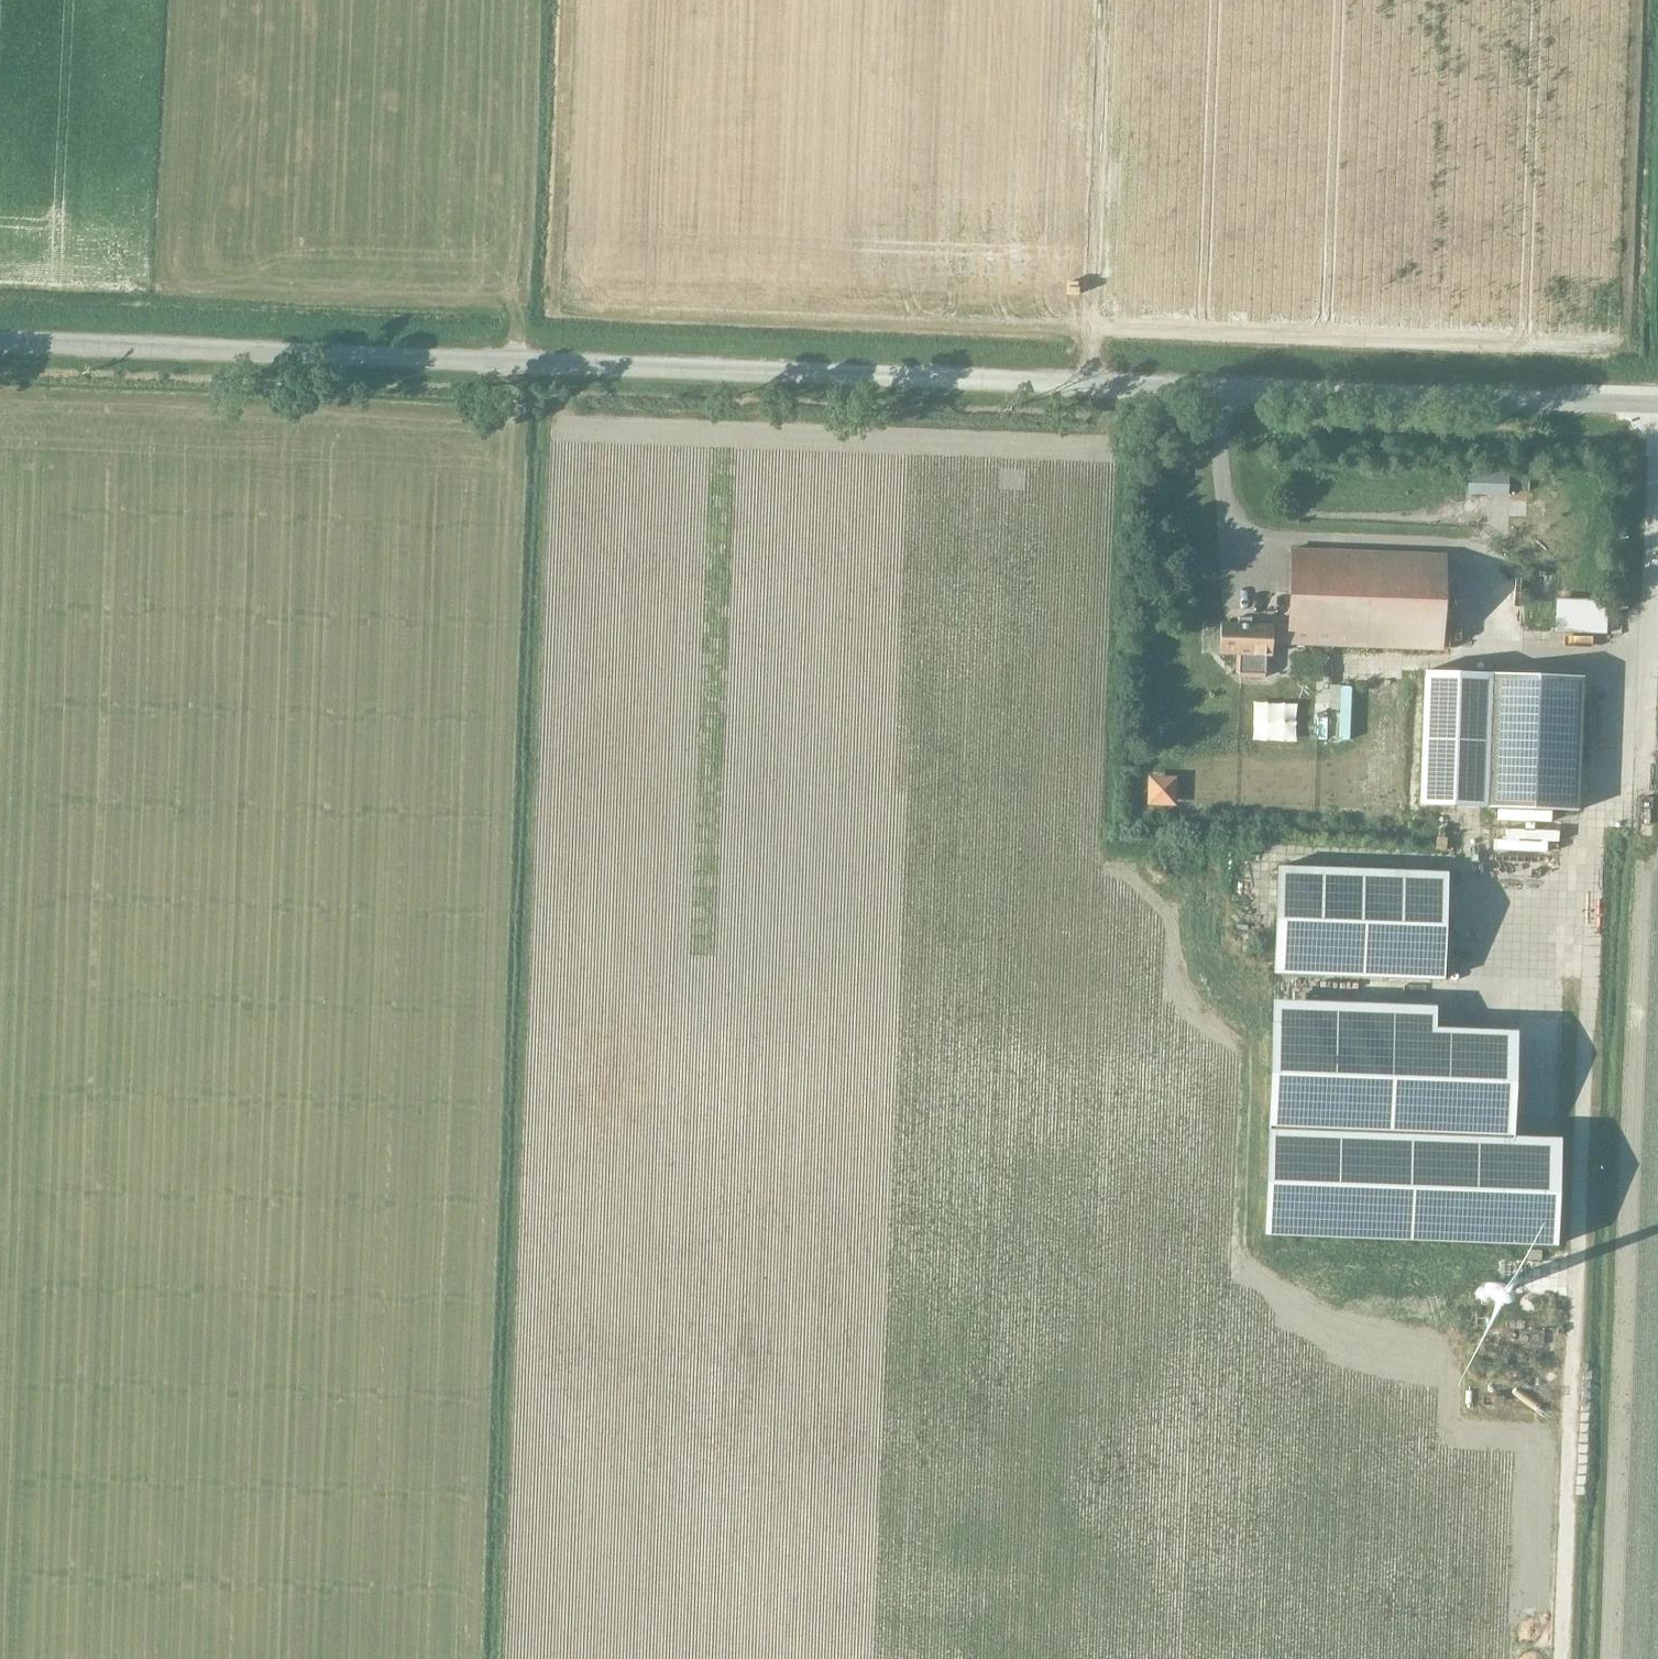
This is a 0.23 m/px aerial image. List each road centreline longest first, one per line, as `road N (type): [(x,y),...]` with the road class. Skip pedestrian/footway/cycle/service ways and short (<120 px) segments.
road 1 (unclassified): [(1657,409),(0,345)]

